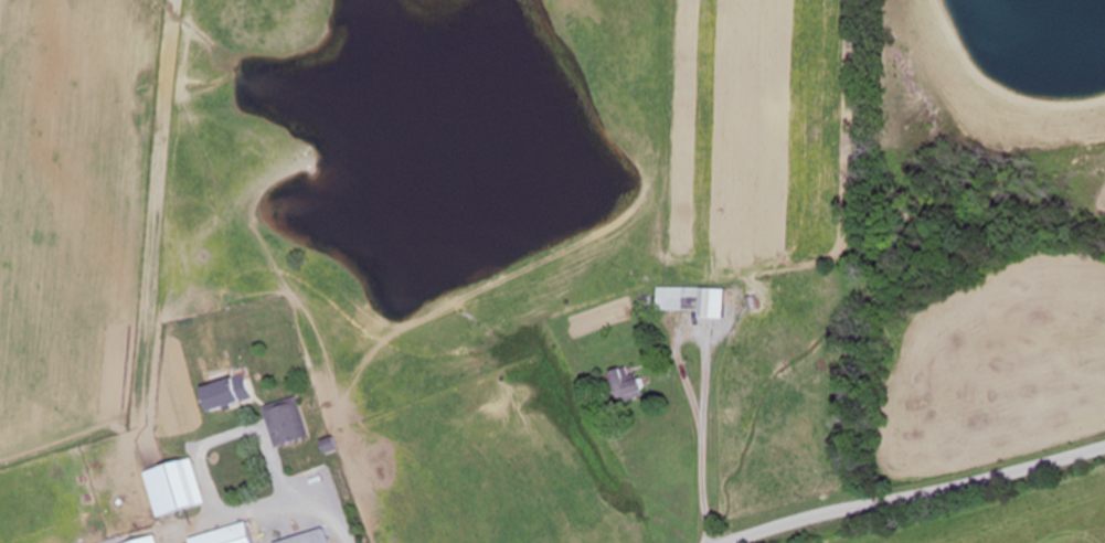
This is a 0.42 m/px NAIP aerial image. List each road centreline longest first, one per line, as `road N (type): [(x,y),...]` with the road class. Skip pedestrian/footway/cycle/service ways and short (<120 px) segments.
road 1 (residential): [(726,542),(1104,446)]
road 2 (residential): [(766,529),(748,161)]

